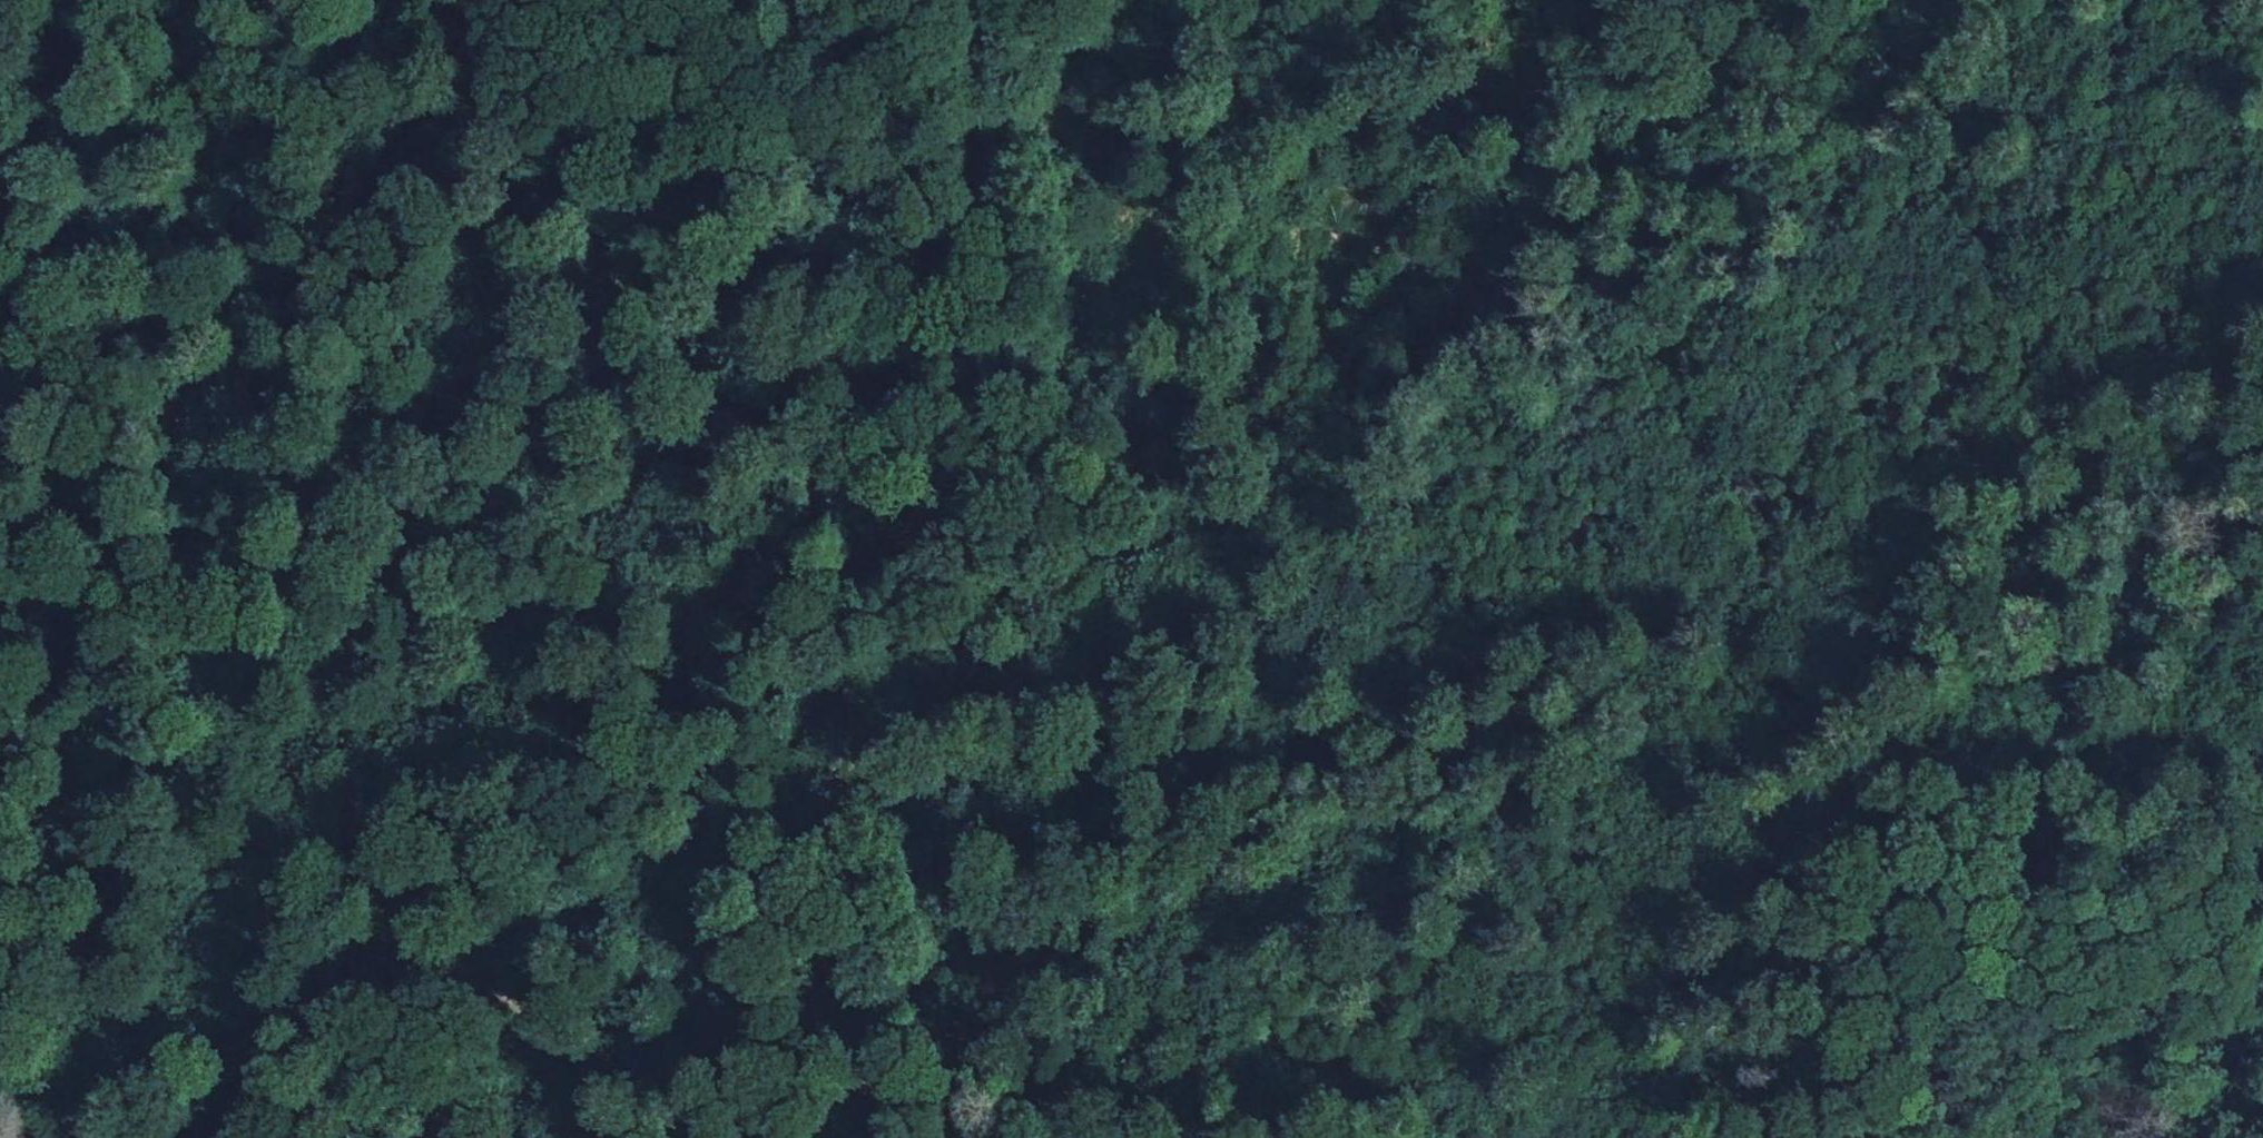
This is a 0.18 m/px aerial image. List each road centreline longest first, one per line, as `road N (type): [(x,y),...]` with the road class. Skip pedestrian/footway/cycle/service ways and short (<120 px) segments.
road 1 (track): [(2219,1137),(2224,981),(2262,882)]

